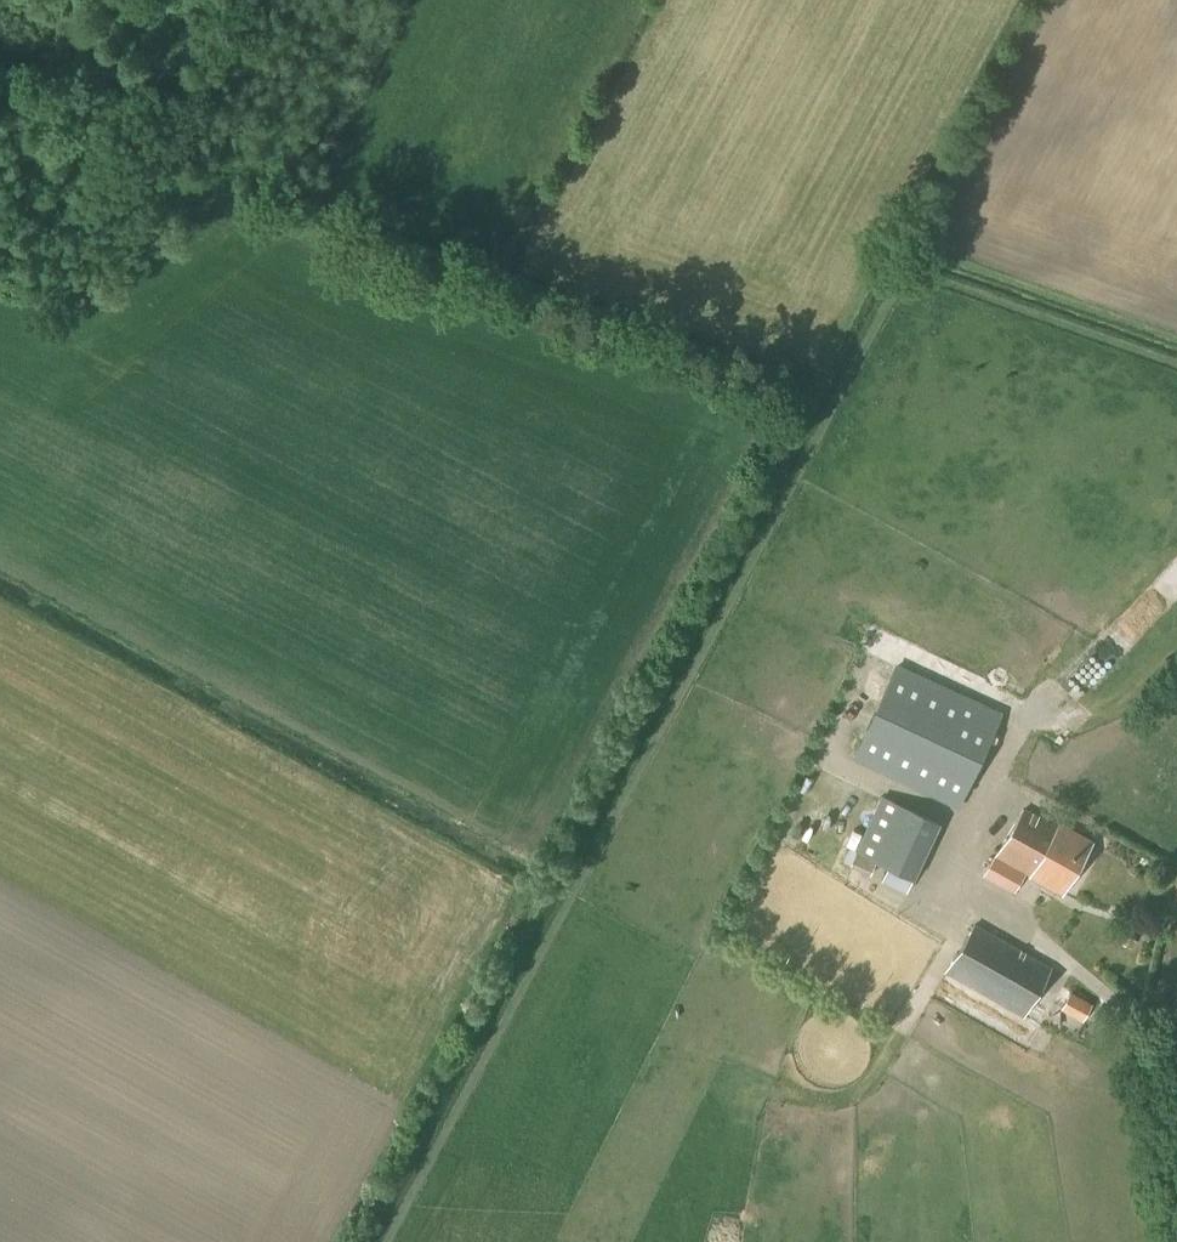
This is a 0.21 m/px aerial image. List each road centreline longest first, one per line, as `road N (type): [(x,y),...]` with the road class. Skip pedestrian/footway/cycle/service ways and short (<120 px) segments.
road 1 (unclassified): [(1172,1241),(1130,1035)]

